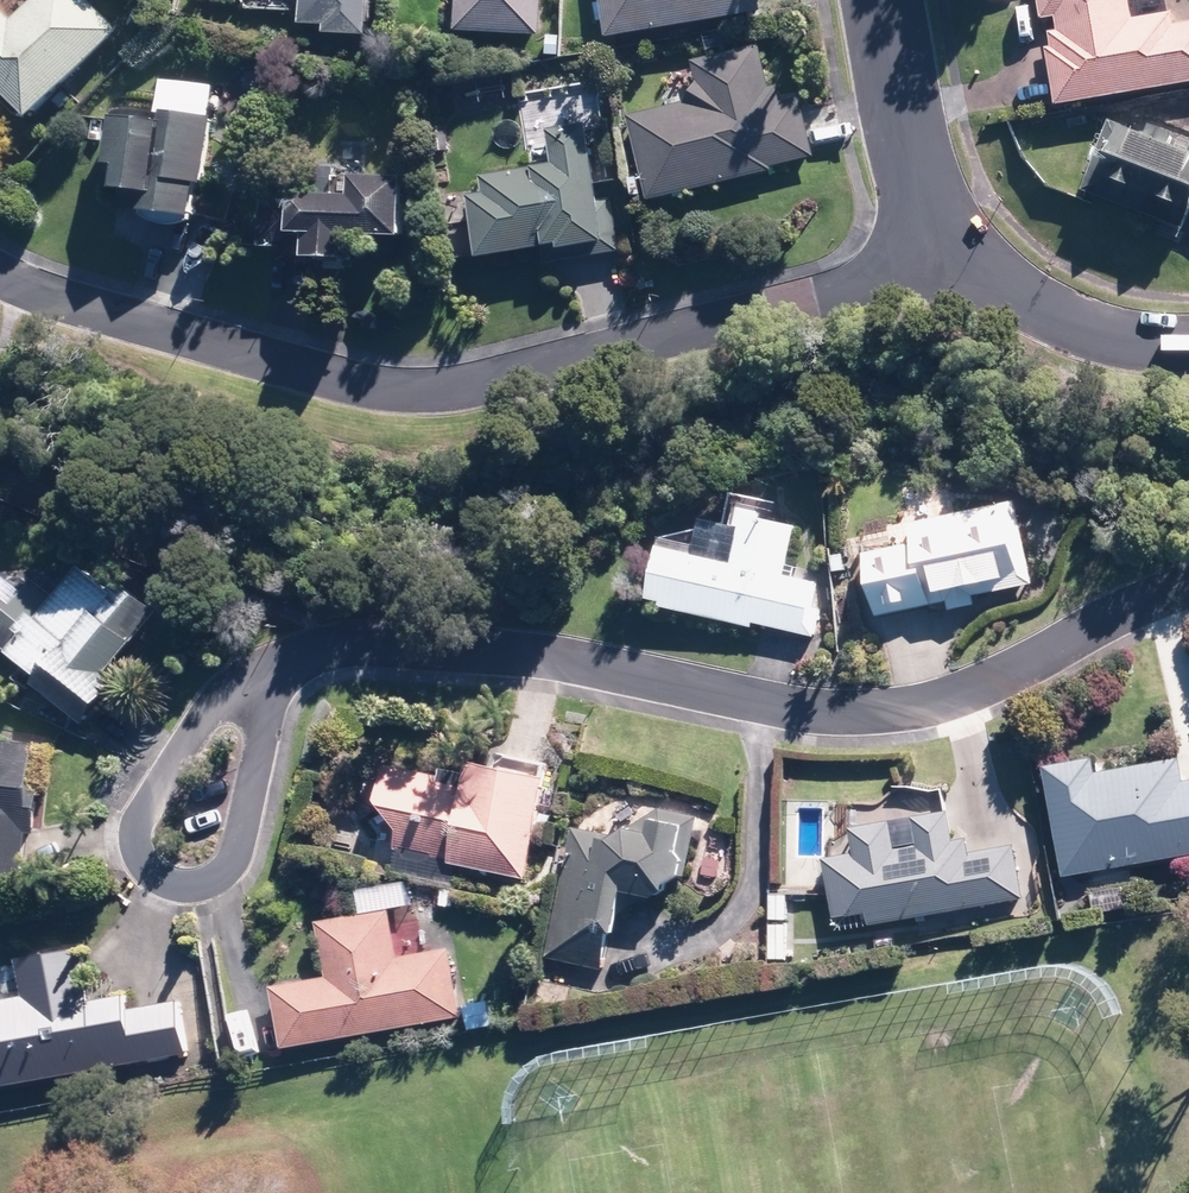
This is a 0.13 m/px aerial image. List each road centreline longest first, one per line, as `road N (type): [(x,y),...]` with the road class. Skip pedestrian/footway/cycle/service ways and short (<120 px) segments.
road 1 (residential): [(0,273),(353,381),(424,390),(878,277),(932,234)]
road 2 (residential): [(1188,587),(980,686),(909,705),(782,705),(537,655),(406,643),(331,648),(282,672)]
road 3 (residential): [(282,672),(261,721),(235,858),(209,883),(159,880),(137,858),(140,816),(196,729),(237,696)]
road 4 (residential): [(1188,344),(1138,338),(1059,314),(932,234)]
road 5 (residential): [(932,234),(887,0)]

